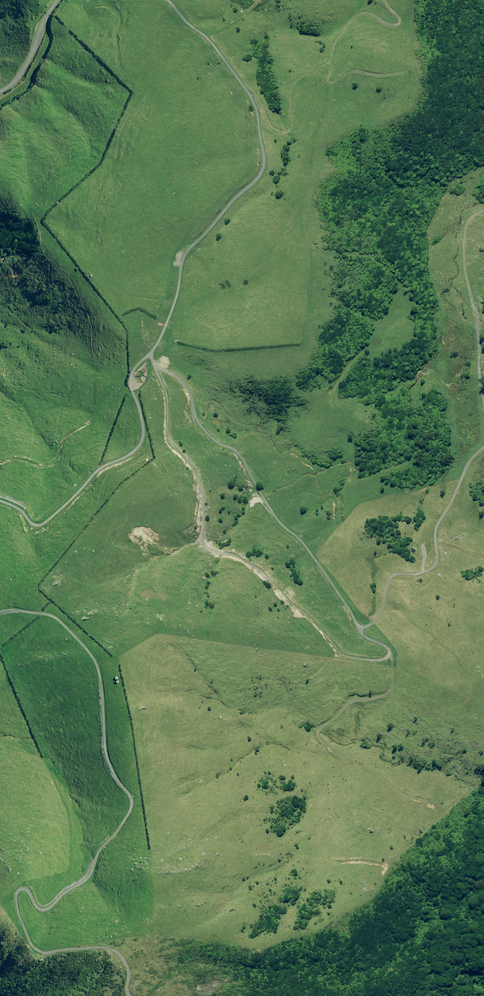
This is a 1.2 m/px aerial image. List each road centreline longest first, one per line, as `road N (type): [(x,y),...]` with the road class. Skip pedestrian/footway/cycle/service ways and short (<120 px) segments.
road 1 (track): [(0,612),(50,615),(93,657),(106,753),(132,800),(87,879),(47,910),(18,890),(17,909),(39,952),(115,952),(128,971),(130,995)]
road 2 (track): [(483,449),(453,472),(462,495),(436,537),(439,564),(390,576),(382,608),(355,626),(340,589),(282,526),(241,455),(194,421),(191,393),(155,367),(157,343)]
road 3 (track): [(163,0),(231,66),(262,131),(260,168),(181,257),(176,299),(157,343)]
road 4 (track): [(157,343),(133,371),(143,431),(135,450),(98,470),(38,526),(0,501)]
road 5 (track): [(0,94),(27,81),(27,52),(59,0)]

